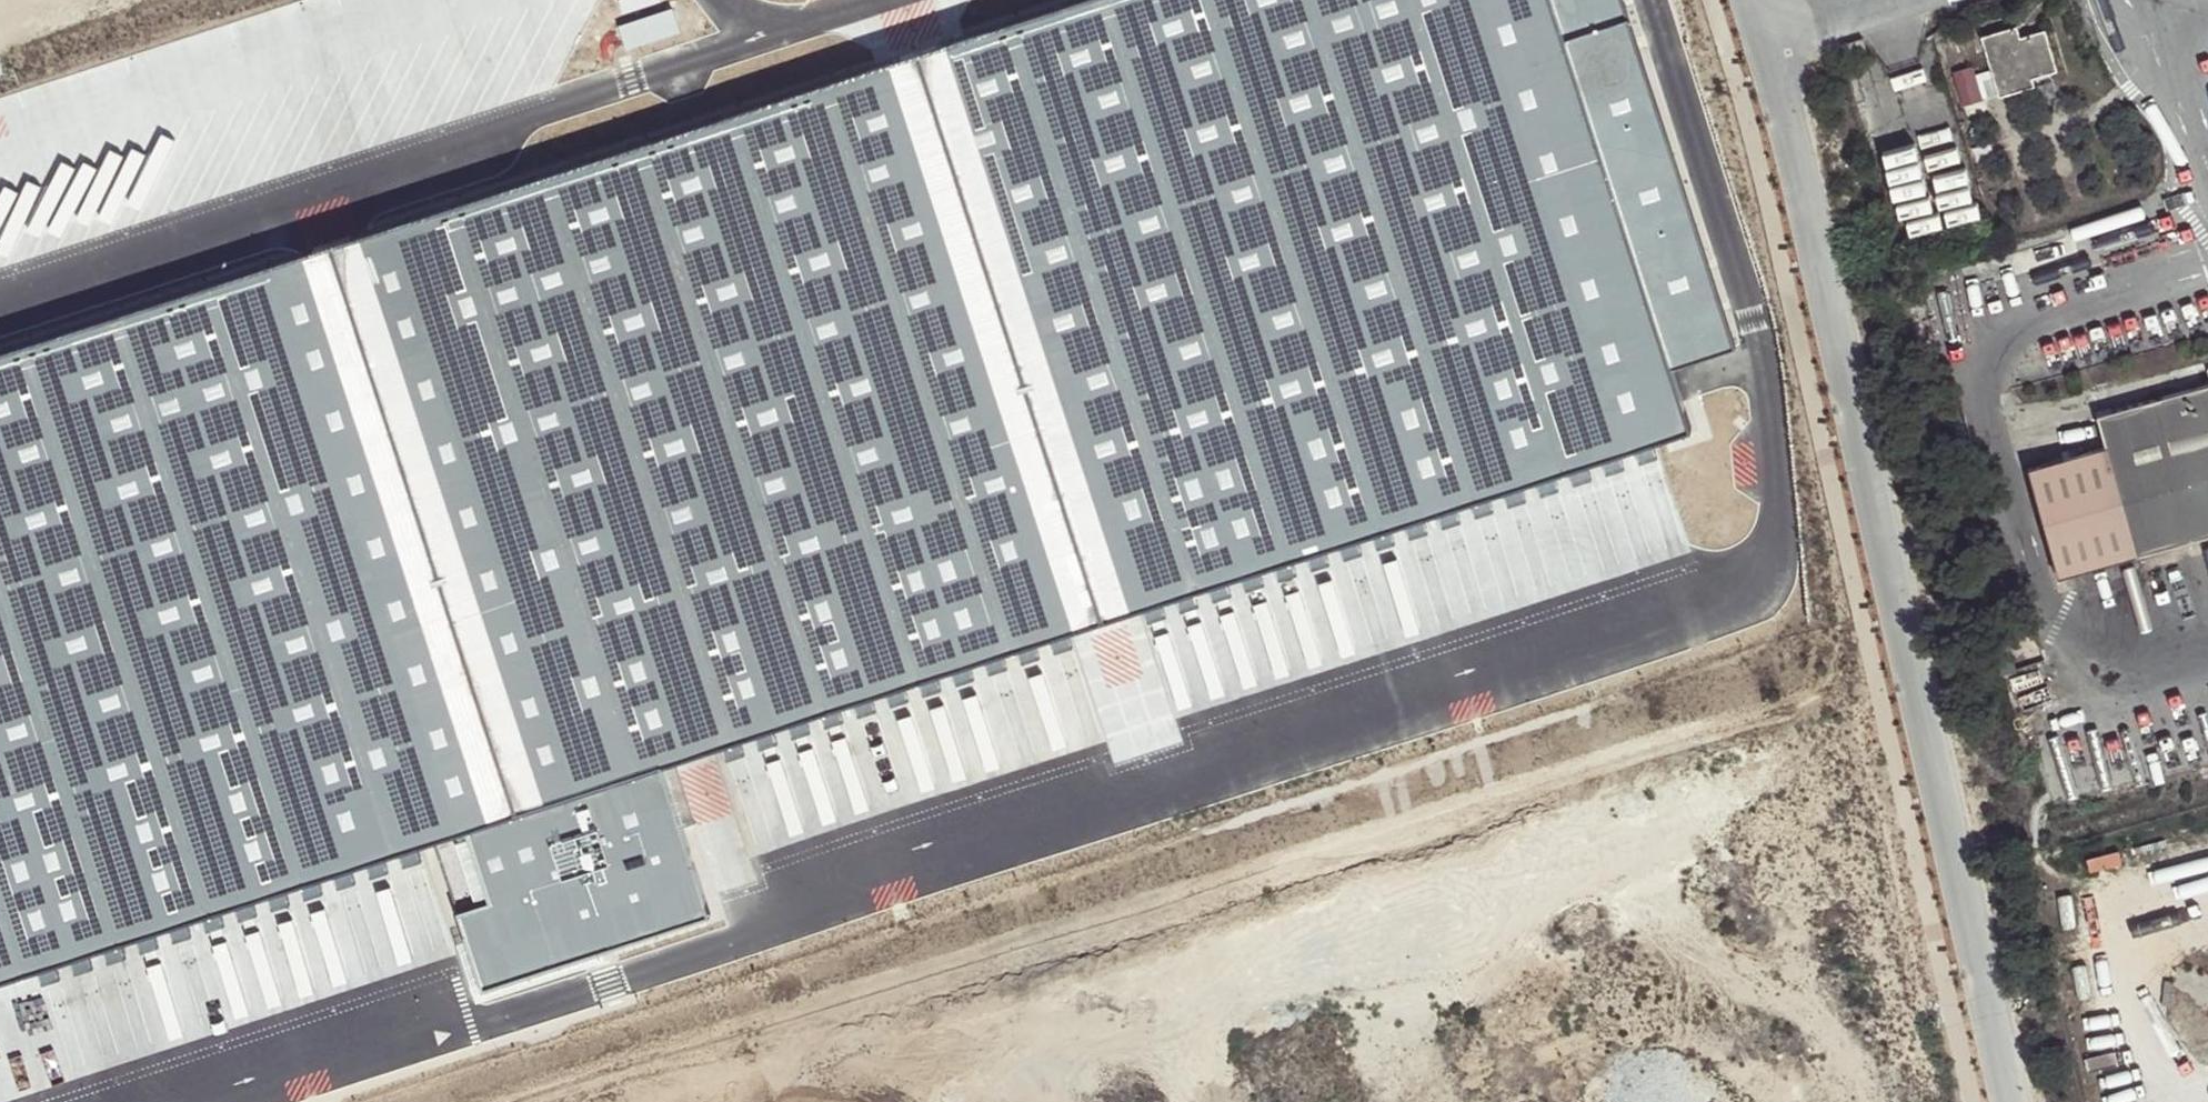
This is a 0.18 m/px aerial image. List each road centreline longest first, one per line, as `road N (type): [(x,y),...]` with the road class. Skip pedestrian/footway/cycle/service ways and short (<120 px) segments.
road 1 (unclassified): [(2008,1101),(1874,469),(1747,0)]

